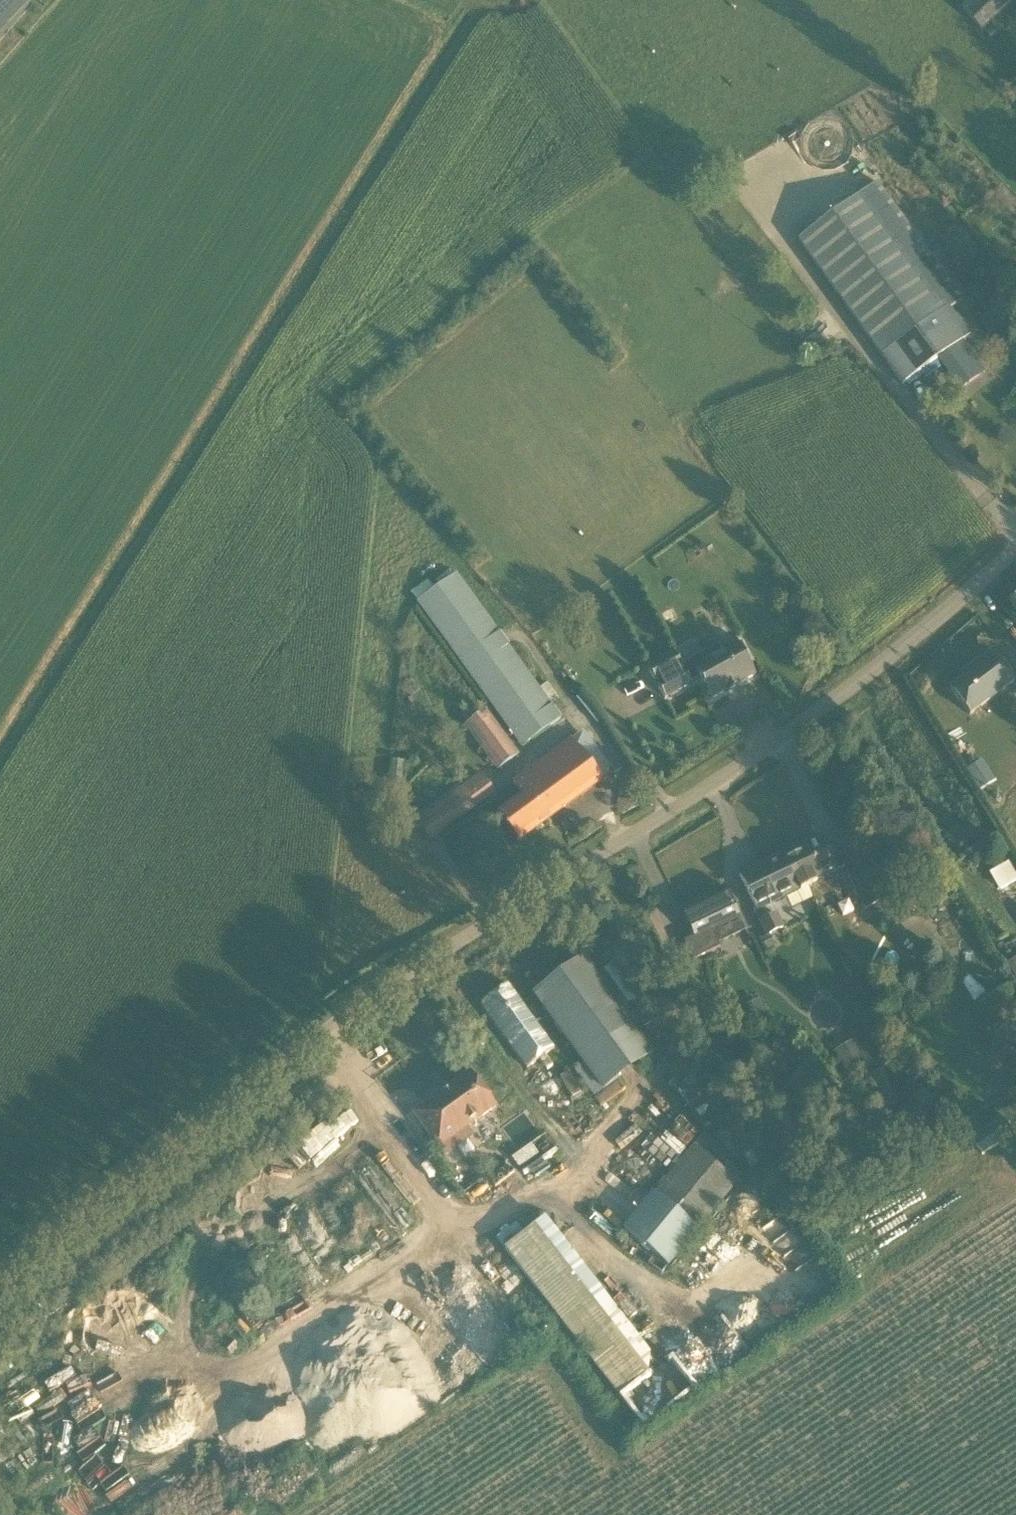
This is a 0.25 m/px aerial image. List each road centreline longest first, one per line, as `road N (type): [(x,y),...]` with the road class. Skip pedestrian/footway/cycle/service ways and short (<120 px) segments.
road 1 (unclassified): [(0,1282),(498,912),(838,697),(1015,542)]

